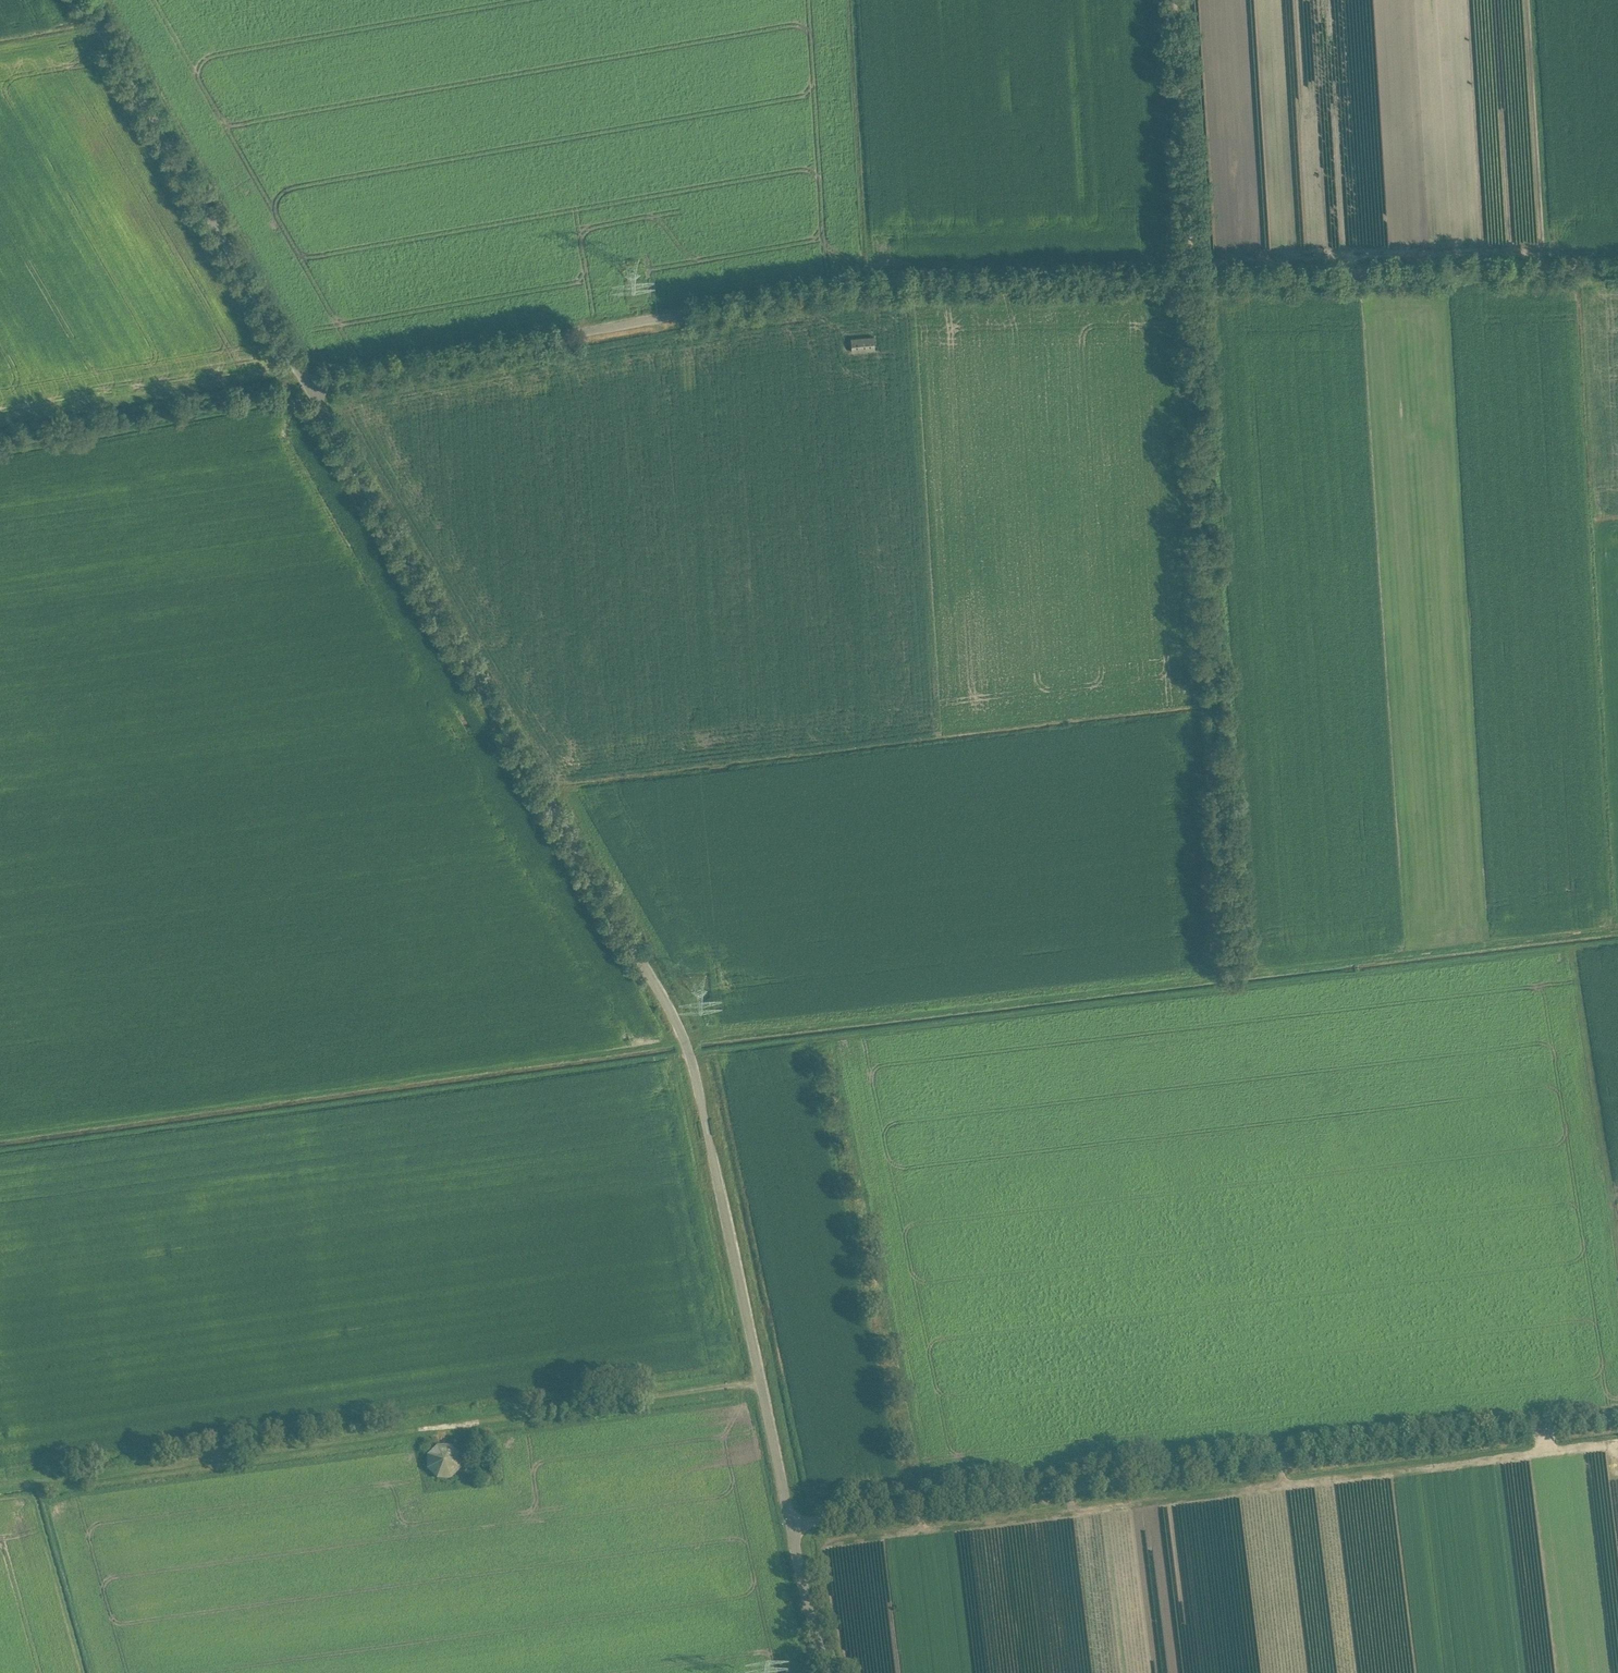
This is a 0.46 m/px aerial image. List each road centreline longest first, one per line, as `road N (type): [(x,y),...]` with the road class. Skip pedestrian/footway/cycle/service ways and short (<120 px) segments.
road 1 (unclassified): [(315,386),(848,286),(1617,268)]
road 2 (unclassified): [(789,1526),(694,1068),(670,1011),(315,386)]
road 3 (unclassified): [(789,1526),(1617,1420)]
road 4 (track): [(762,1383),(43,1483)]
road 5 (unclassified): [(315,386),(88,0)]
road 6 (unclassified): [(827,1672),(789,1526)]

